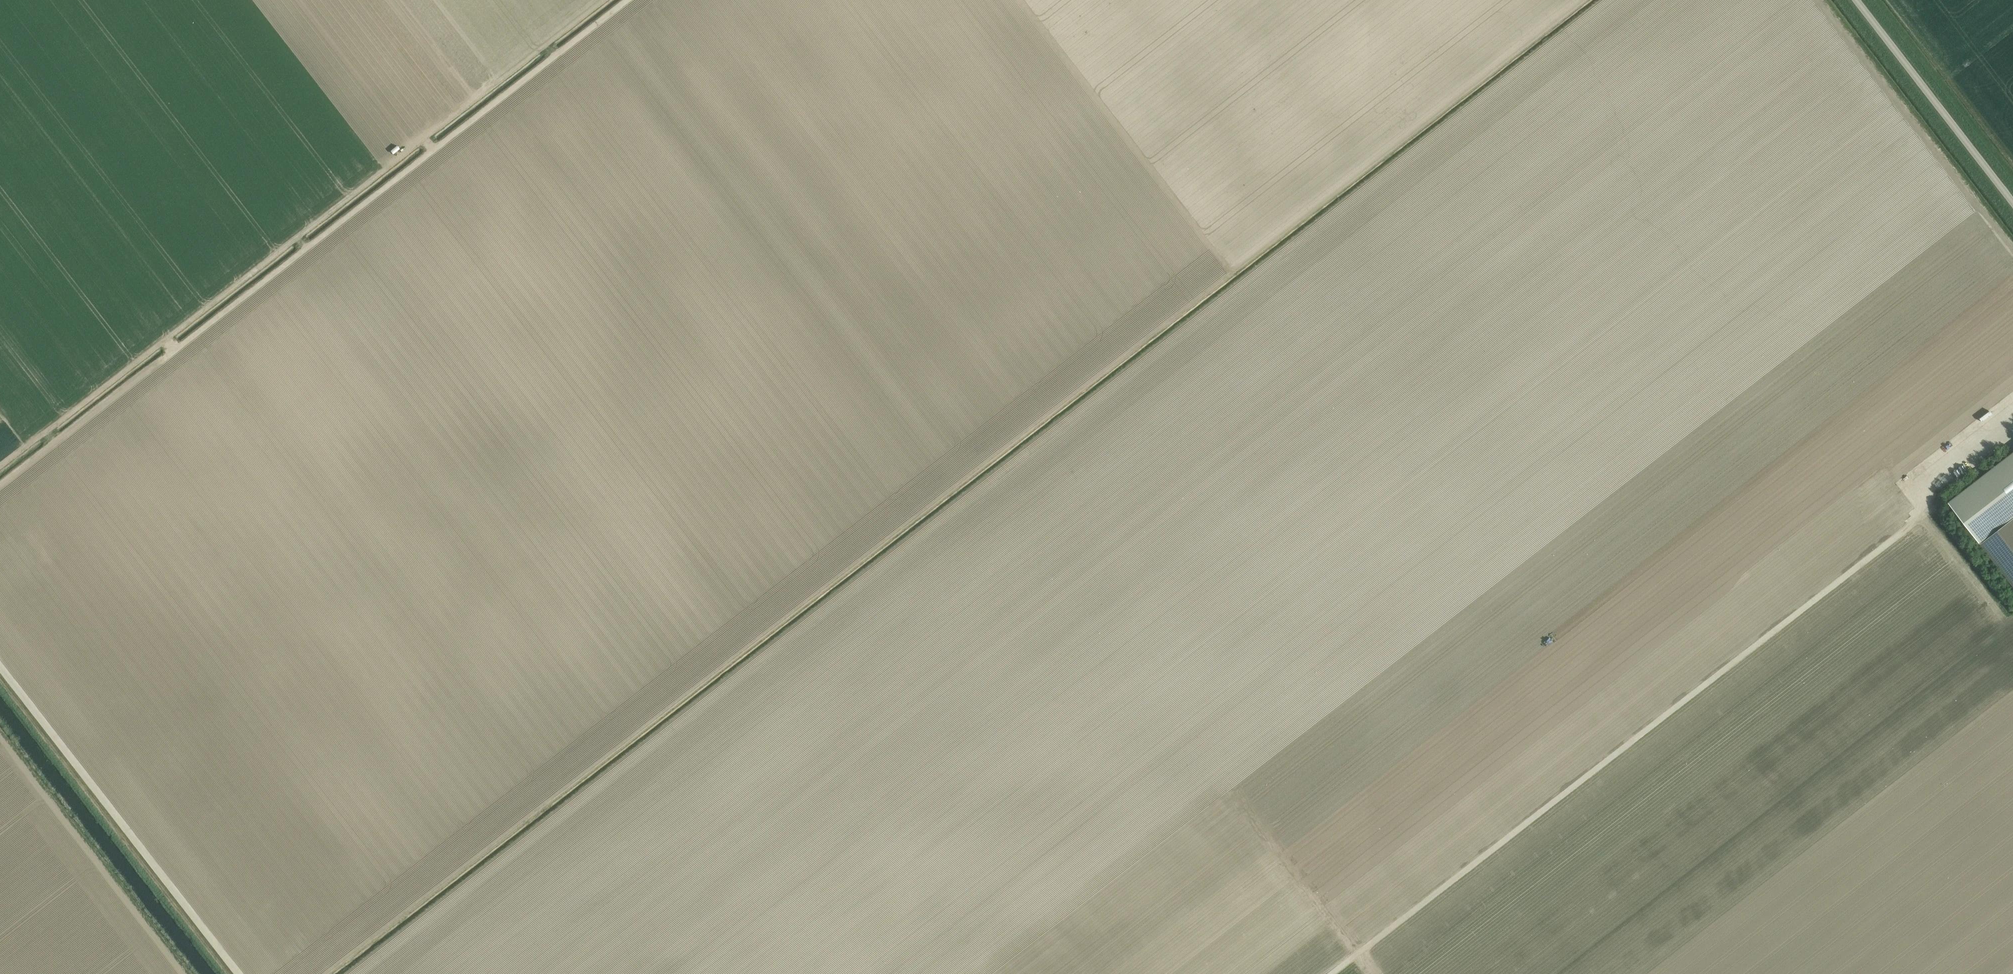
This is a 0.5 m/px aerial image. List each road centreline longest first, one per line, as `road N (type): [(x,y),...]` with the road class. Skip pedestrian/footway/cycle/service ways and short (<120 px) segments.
road 1 (unclassified): [(2012,205),(1855,0)]

